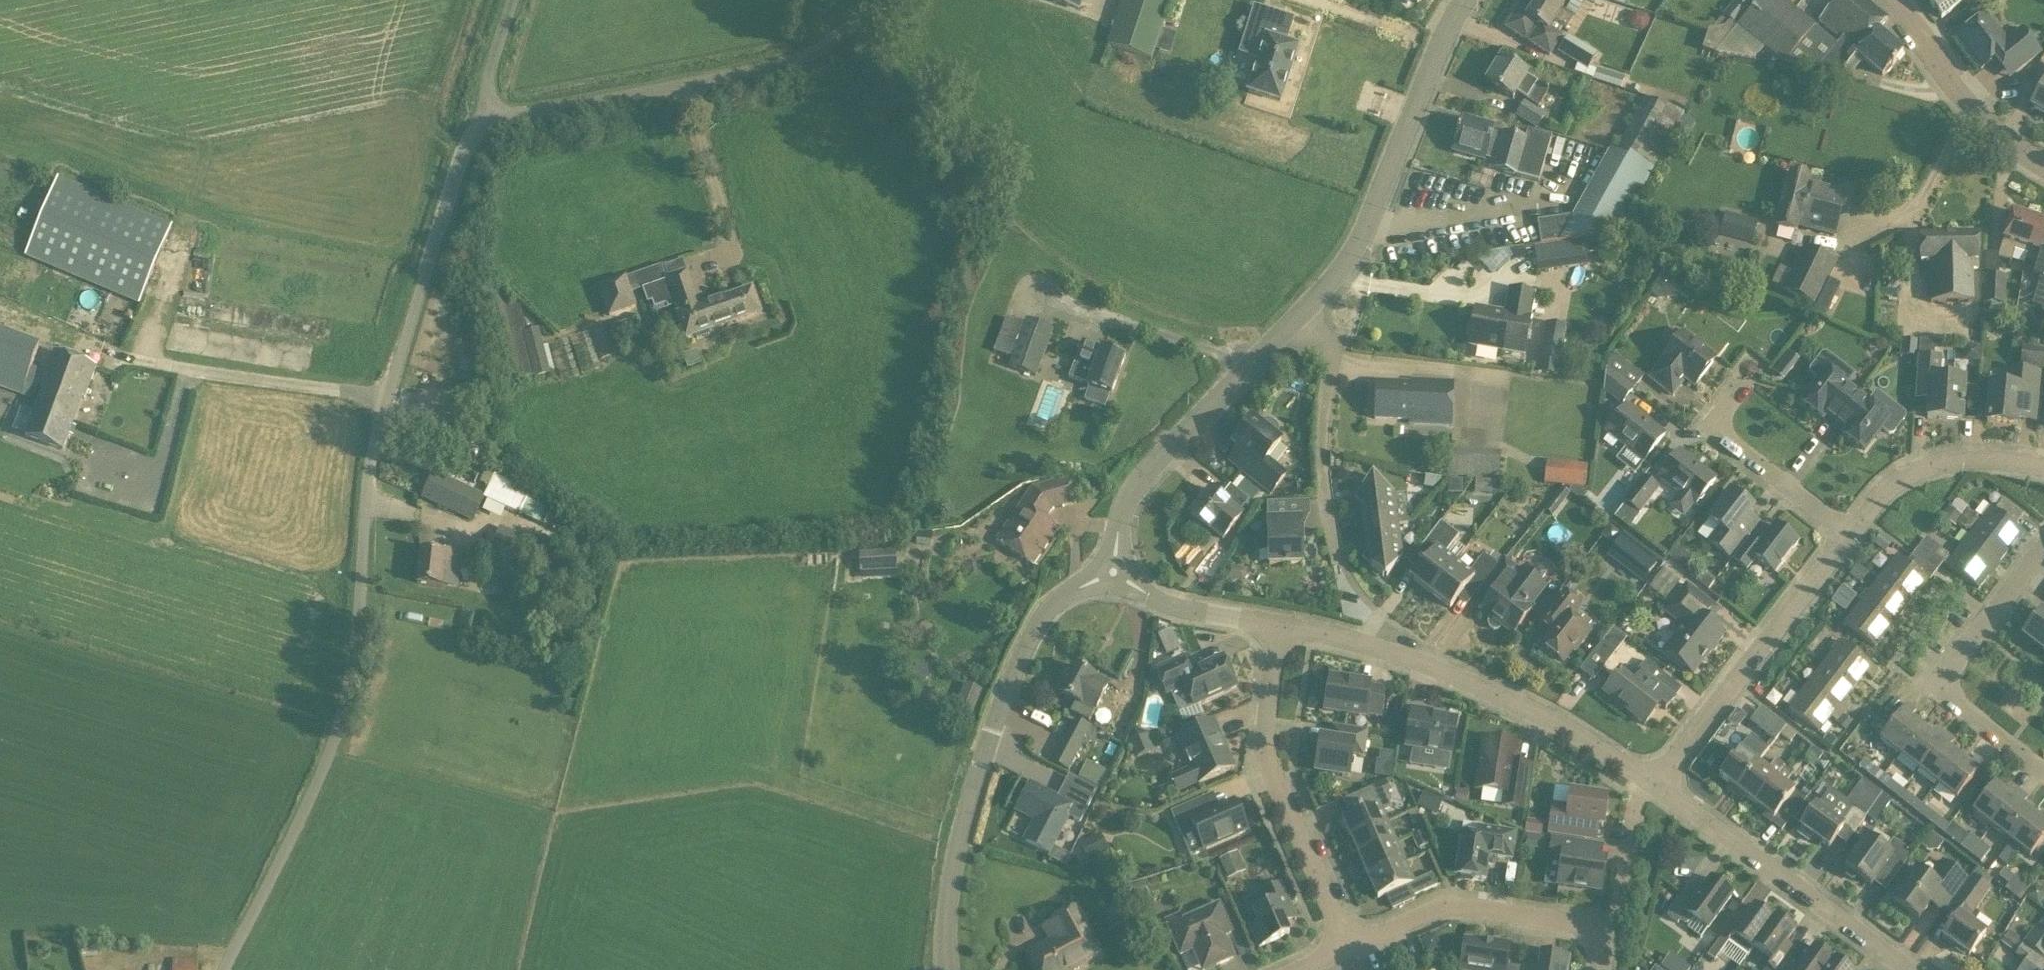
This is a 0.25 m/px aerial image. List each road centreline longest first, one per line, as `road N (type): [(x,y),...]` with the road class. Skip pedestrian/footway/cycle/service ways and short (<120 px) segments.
road 1 (unclassified): [(223,969),(334,752),(353,672),(376,437),(475,117)]
road 2 (tertiary): [(949,969),(949,878),(1010,671),(1041,613),(1114,567)]
road 3 (unclassified): [(475,117),(802,57),(882,0)]
road 4 (residential): [(1655,784),(1538,713),(1417,656),(1269,615)]
road 5 (tertiary): [(1302,310),(1341,266),(1466,0)]
road 6 (residential): [(1348,948),(1266,764),(1260,725),(1269,615)]
road 7 (tertiary): [(1114,567),(1124,509),(1149,467),(1302,310)]
road 8 (residential): [(1851,537),(1655,784)]
road 9 (residential): [(1907,969),(1832,906),(1655,784)]
road 10 (residential): [(2043,768),(1948,692),(1945,682),(2043,547)]
road 11 (residential): [(1349,584),(1327,515),(1332,357),(1325,330),(1302,310)]
road 12 (residential): [(1596,939),(1568,924),(1449,905),(1348,948)]
road 13 (residential): [(1851,537),(1713,427),(1712,408),(1745,364)]
road 14 (tertiary): [(2043,169),(1988,122),(1893,0)]
road 15 (residential): [(2043,464),(1974,457),(1926,468),(1891,487),(1851,537)]
road 16 (residential): [(1655,784),(1635,809),(1619,914),(1596,939)]
road 17 (residential): [(1269,615),(1174,598),(1114,567)]
road 18 (unclassified): [(475,117),(512,0)]

